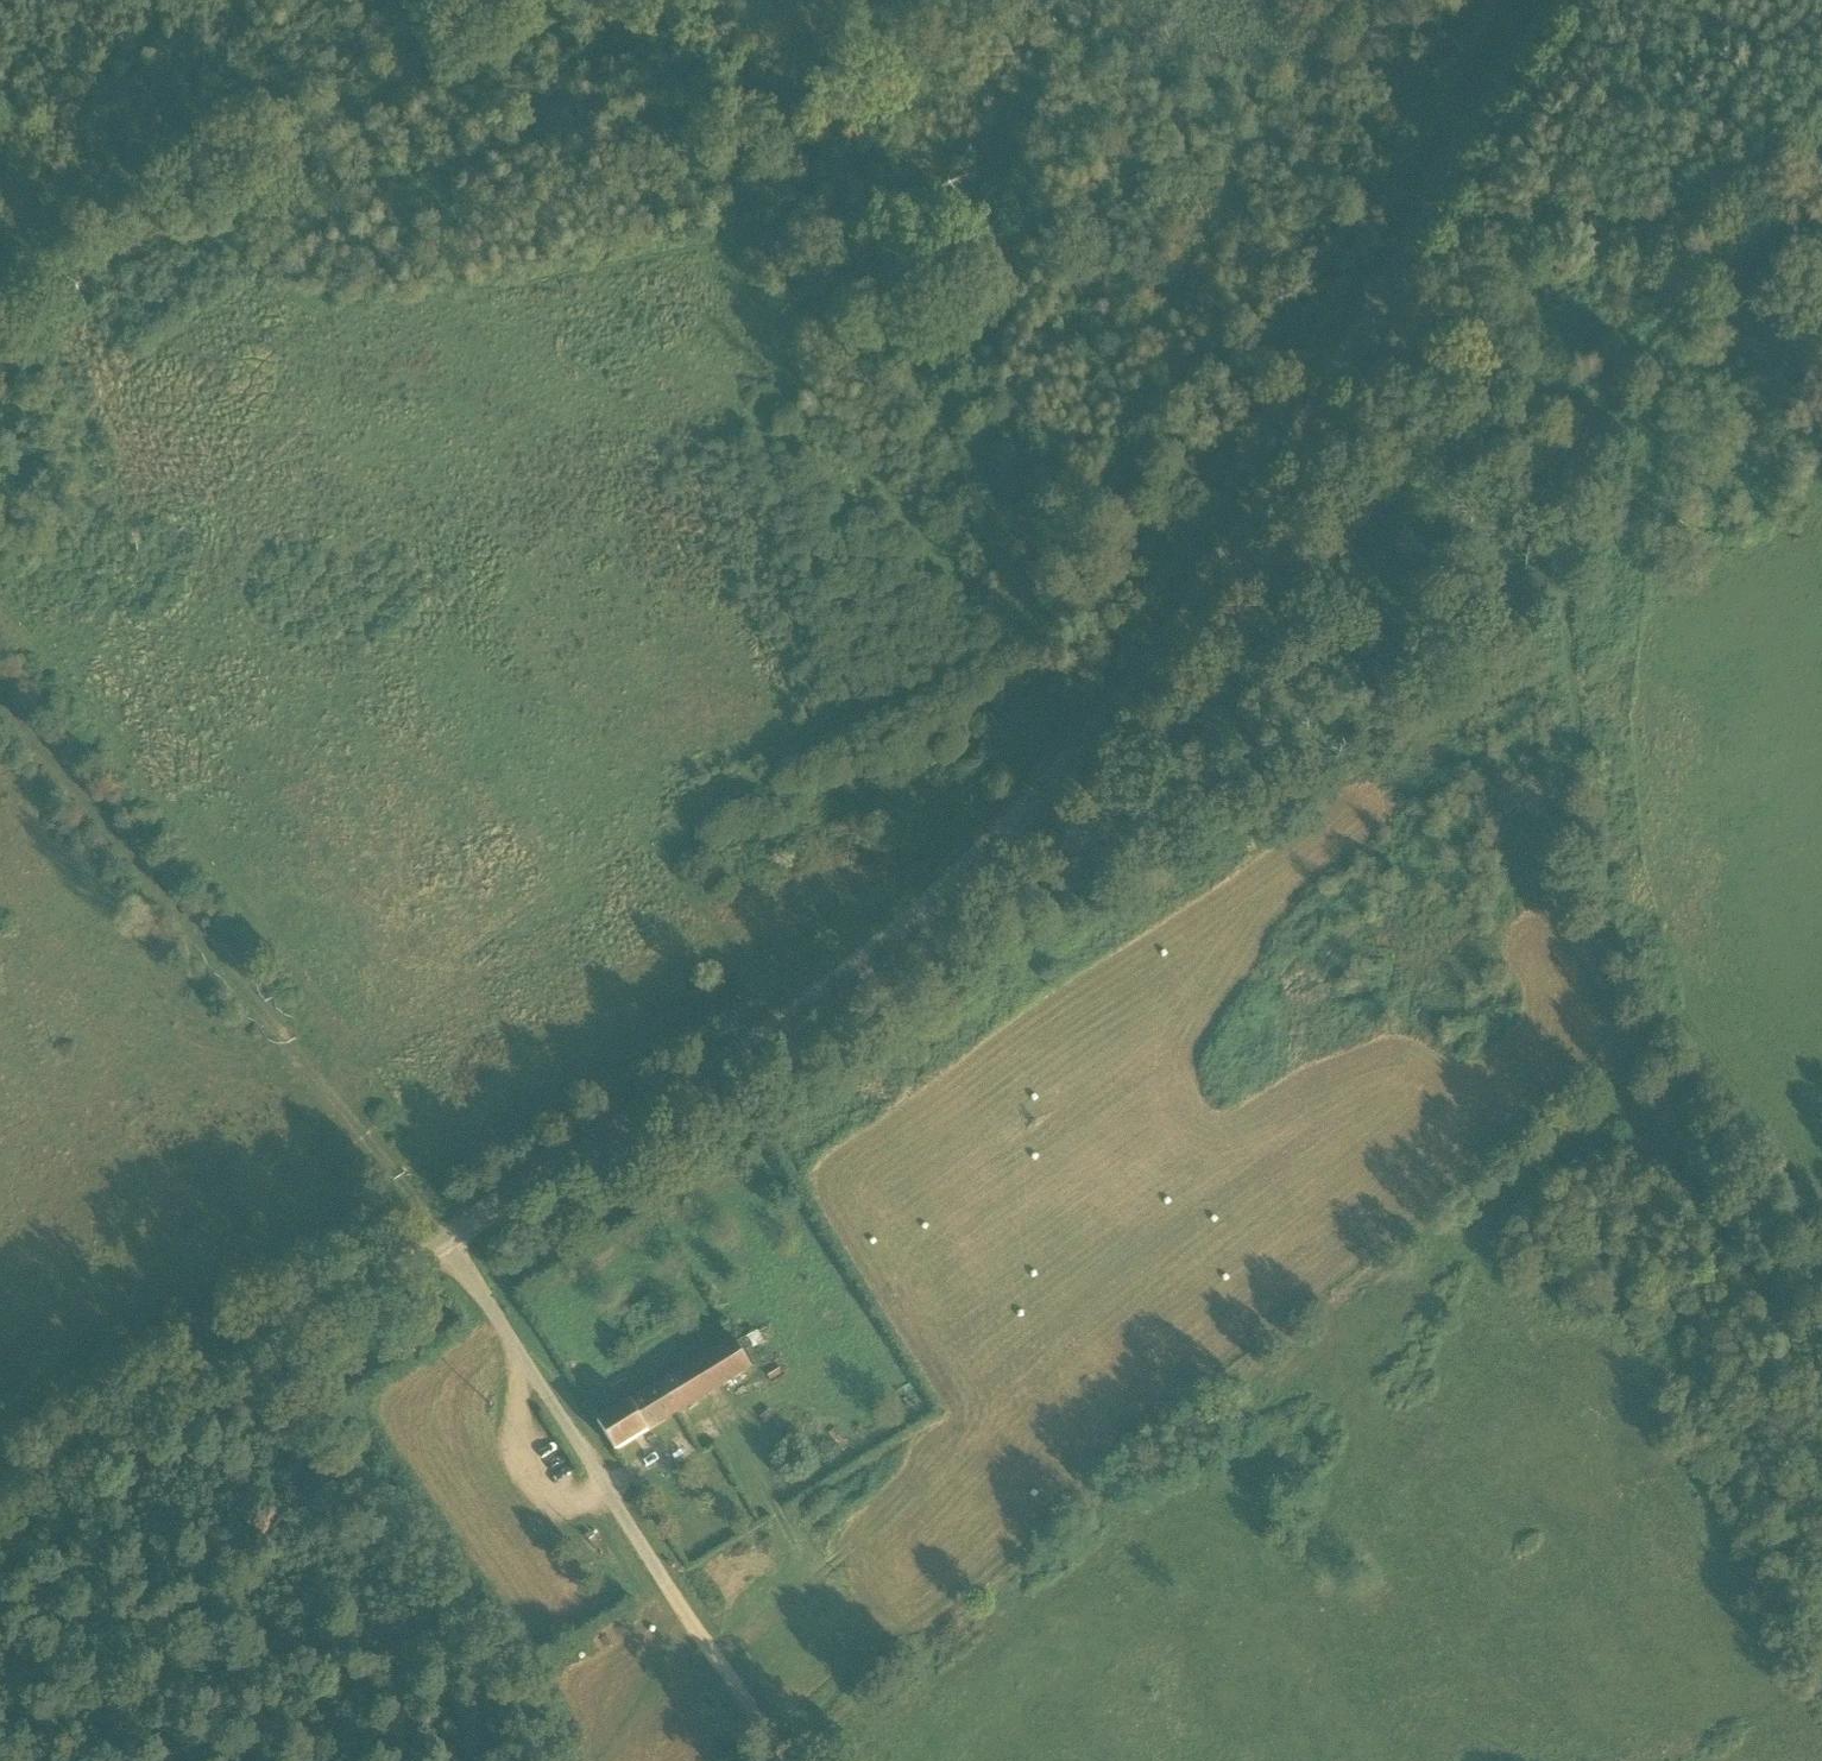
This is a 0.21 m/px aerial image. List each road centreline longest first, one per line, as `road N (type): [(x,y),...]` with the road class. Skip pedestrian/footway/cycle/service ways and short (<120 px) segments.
road 1 (tertiary): [(0,1510),(737,1060),(917,918),(991,847),(1152,667),(1242,541),(1556,0)]
road 2 (track): [(443,1239),(715,1663)]

